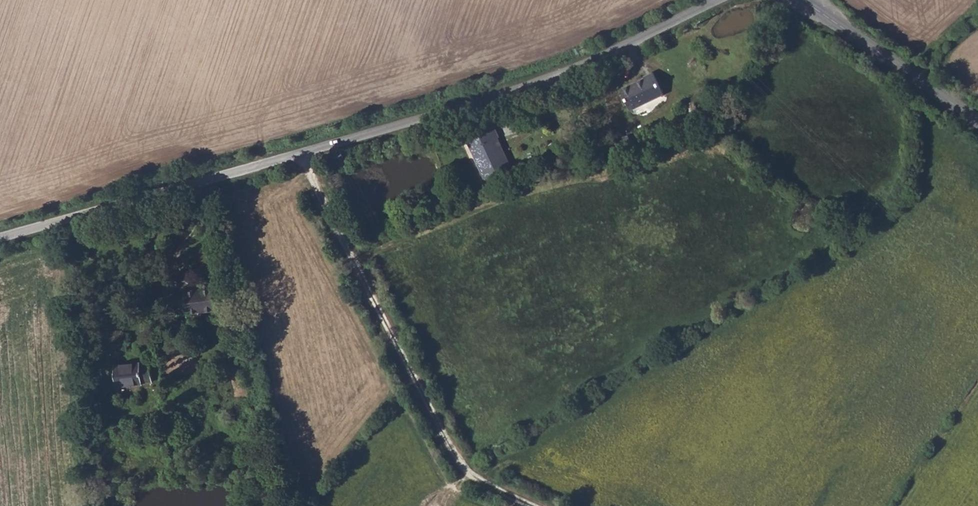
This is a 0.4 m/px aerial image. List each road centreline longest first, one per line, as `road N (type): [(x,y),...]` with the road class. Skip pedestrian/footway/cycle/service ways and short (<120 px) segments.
road 1 (unclassified): [(0,238),(299,154),(618,45),(719,0)]
road 2 (track): [(299,154),(470,478),(532,505)]
road 3 (secondary): [(802,0),(977,122)]

